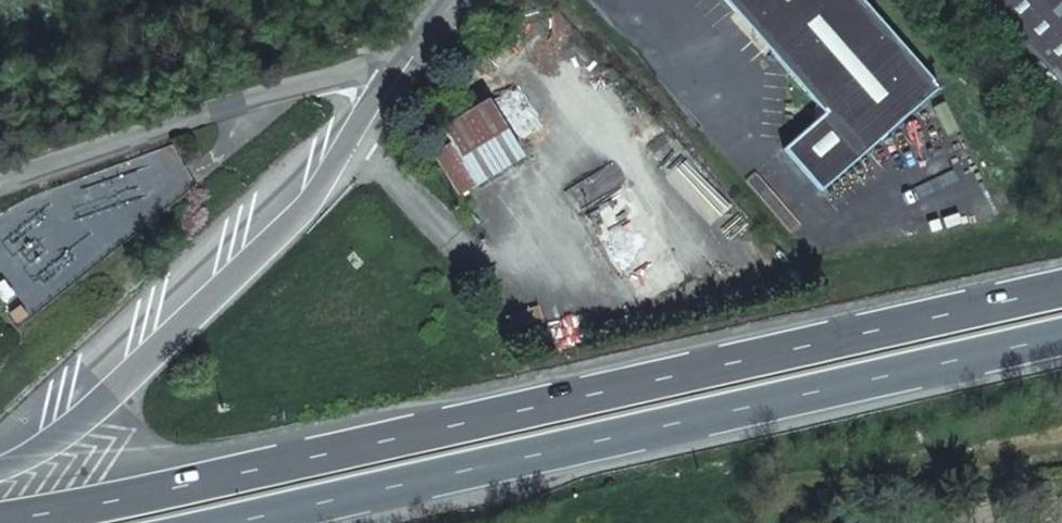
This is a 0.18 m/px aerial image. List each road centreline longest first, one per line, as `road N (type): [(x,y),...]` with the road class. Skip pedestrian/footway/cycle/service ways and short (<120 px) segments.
road 1 (trunk): [(1061,289),(0,520)]
road 2 (trunk): [(235,522),(1061,335)]
road 3 (trunk): [(356,115),(226,246),(0,444)]
road 4 (secondary): [(443,0),(356,115)]

